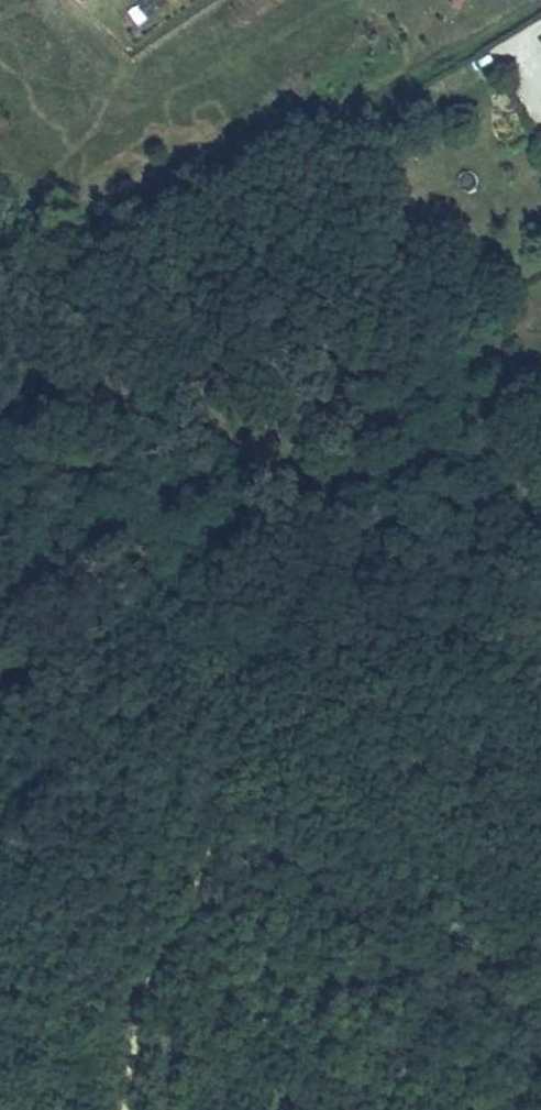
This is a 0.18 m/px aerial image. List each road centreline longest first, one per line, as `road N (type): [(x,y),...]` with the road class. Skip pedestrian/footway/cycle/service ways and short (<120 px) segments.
road 1 (track): [(127,1109),(142,1001),(223,831),(268,783),(345,727),(540,601)]

